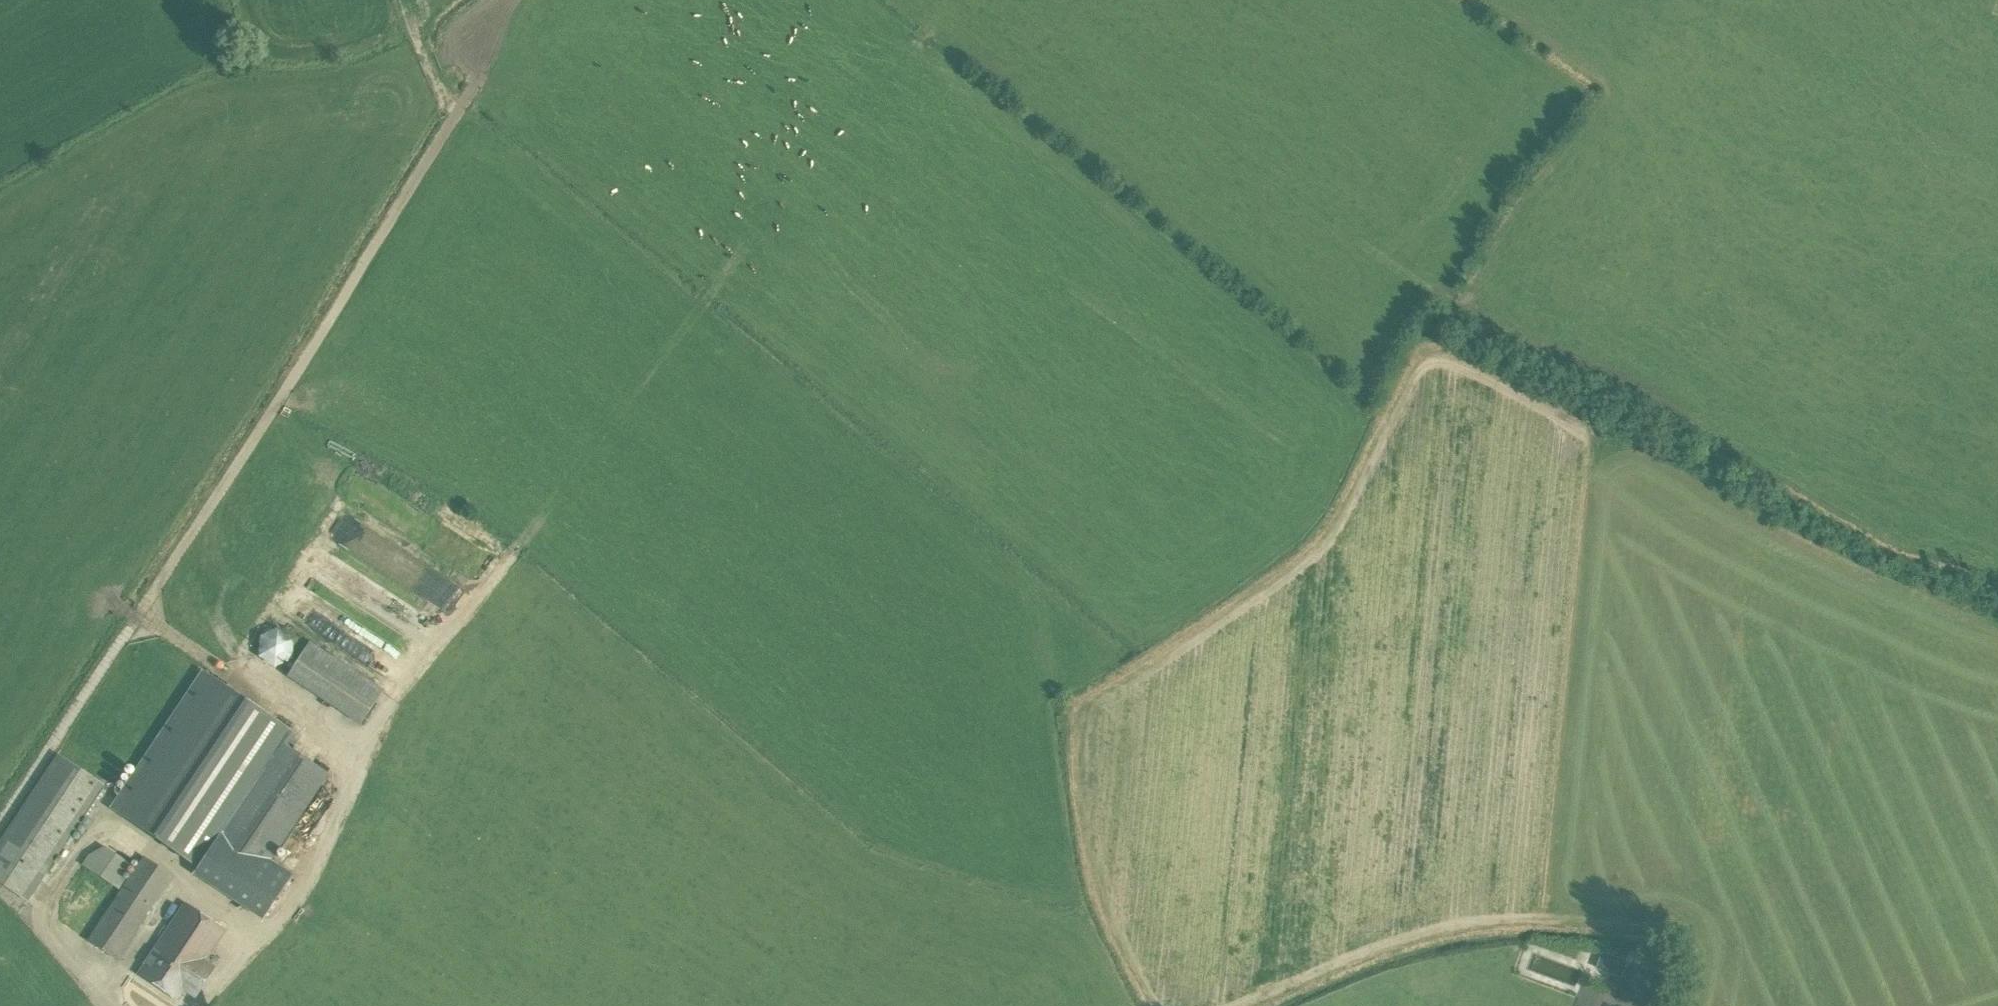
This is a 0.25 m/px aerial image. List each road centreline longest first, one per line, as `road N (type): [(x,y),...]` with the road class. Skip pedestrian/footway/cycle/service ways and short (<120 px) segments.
road 1 (track): [(0,823),(484,67)]

